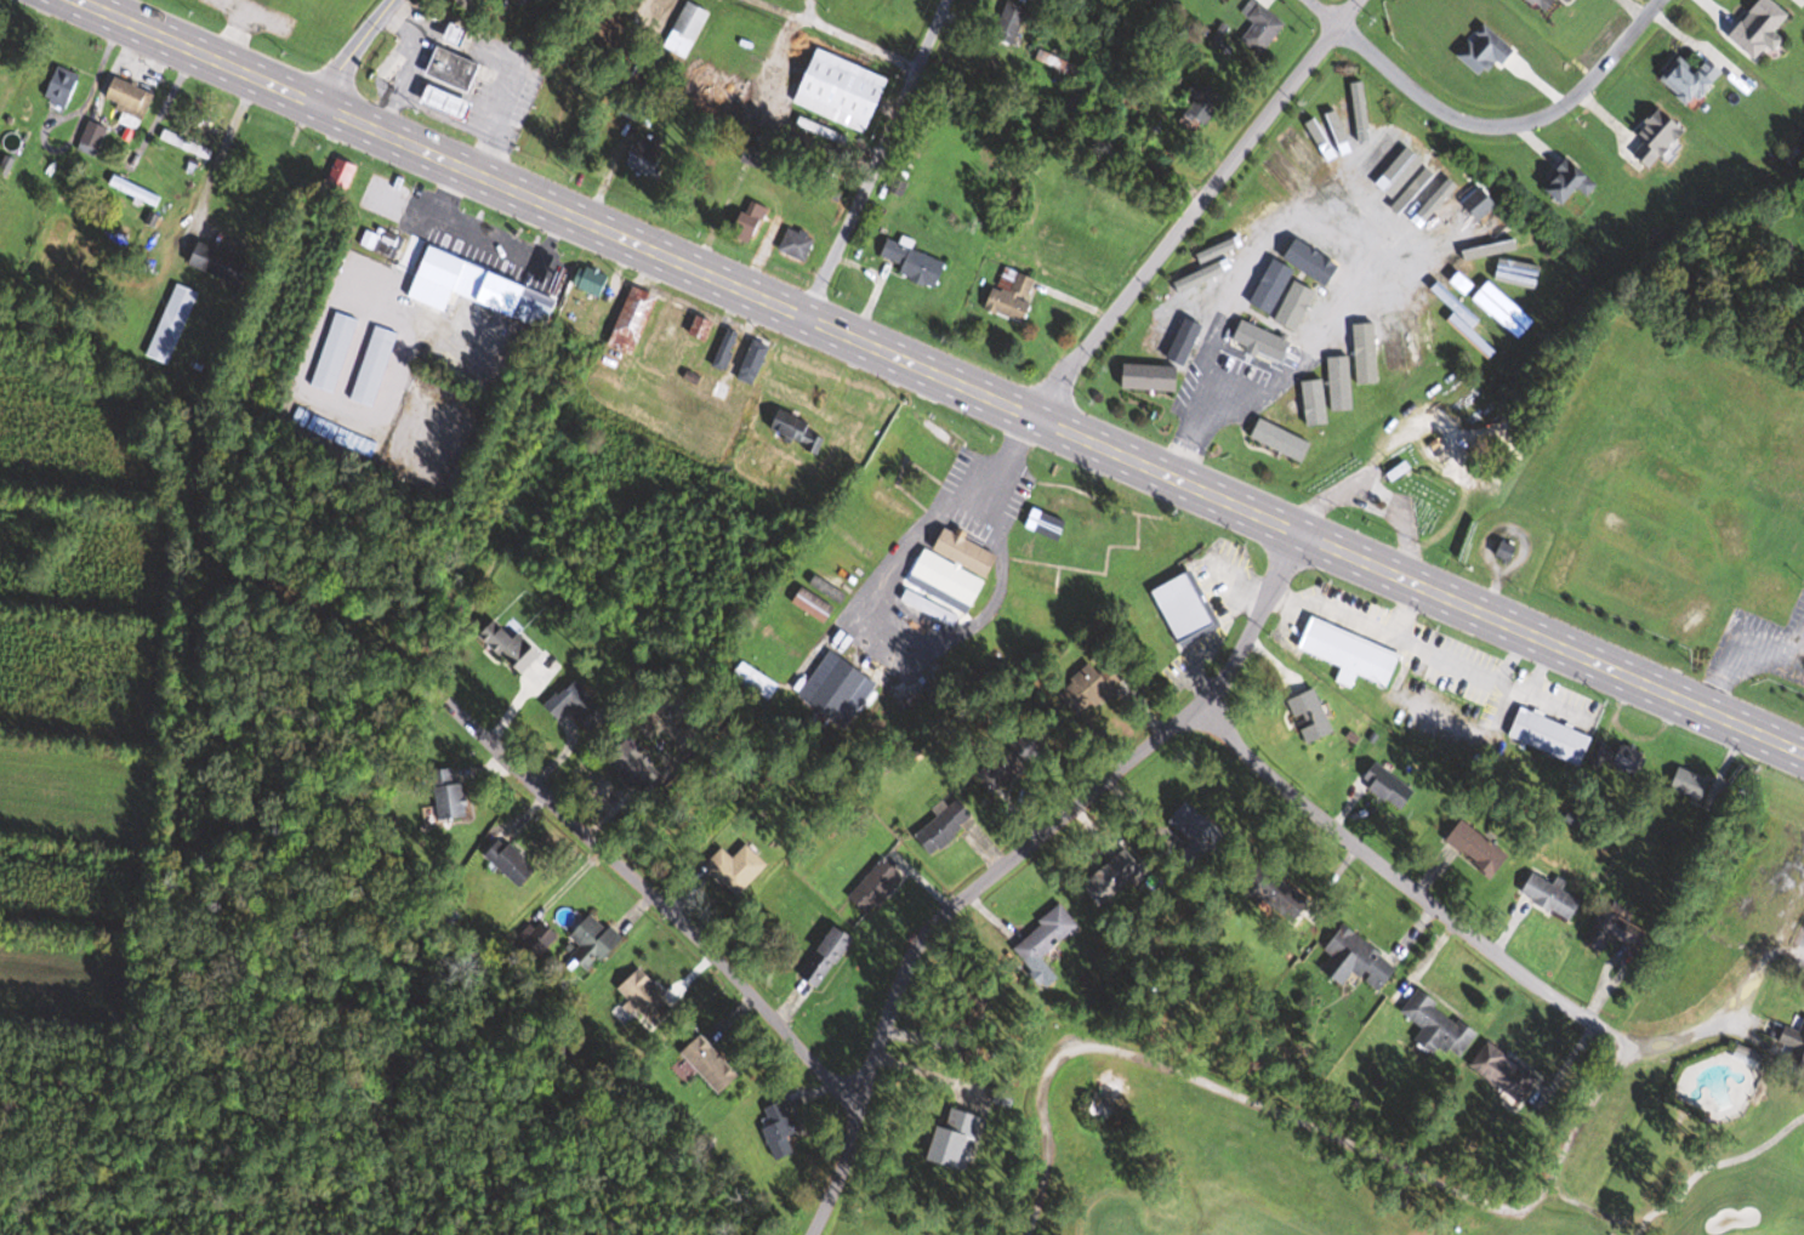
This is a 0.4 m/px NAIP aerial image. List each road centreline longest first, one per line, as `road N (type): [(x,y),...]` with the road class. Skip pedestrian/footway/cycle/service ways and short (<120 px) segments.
road 1 (trunk): [(1803,749),(78,0)]
road 2 (residential): [(811,1234),(850,1146),(911,949),(1229,668),(1251,637),(1293,528)]
road 3 (residential): [(1652,1045),(1620,1036),(1515,969),(1194,705)]
road 4 (residential): [(859,1114),(742,978),(468,719)]
road 5 (residential): [(1028,412),(1349,0)]
road 6 (residential): [(759,0),(1199,197)]
road 7 (residential): [(1336,19),(1439,107),(1502,125),(1555,110),(1658,0)]
road 8 (residential): [(804,317),(944,0)]
road 9 (residential): [(314,103),(391,0)]

